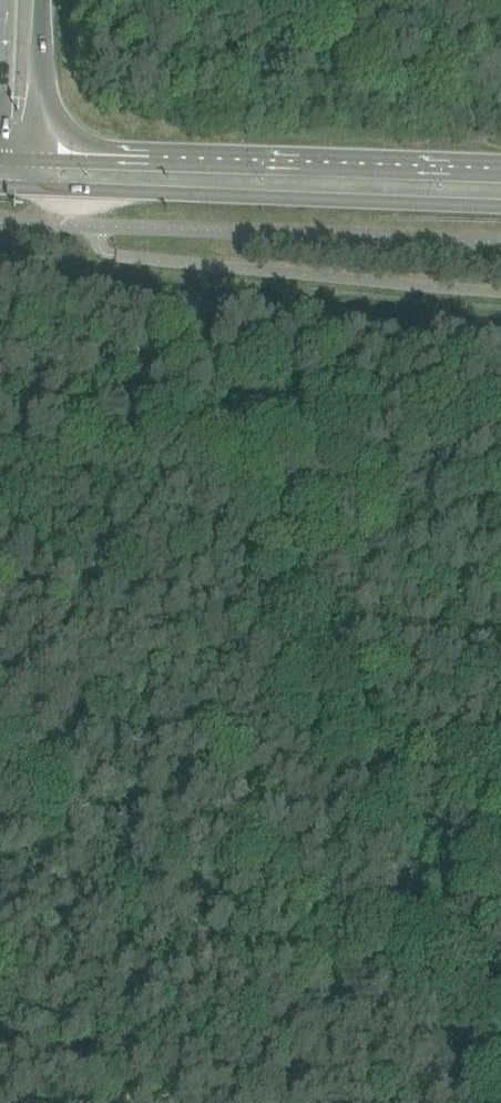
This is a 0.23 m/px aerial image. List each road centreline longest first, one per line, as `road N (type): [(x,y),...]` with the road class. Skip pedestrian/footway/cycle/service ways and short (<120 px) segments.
road 1 (track): [(164,307),(499,1102)]
road 2 (track): [(0,291),(500,343)]
road 3 (secondary): [(39,188),(500,206)]
road 4 (secondary): [(500,170),(39,157)]
road 5 (motorway): [(39,157),(43,0)]
road 6 (motorway): [(5,0),(0,149)]

